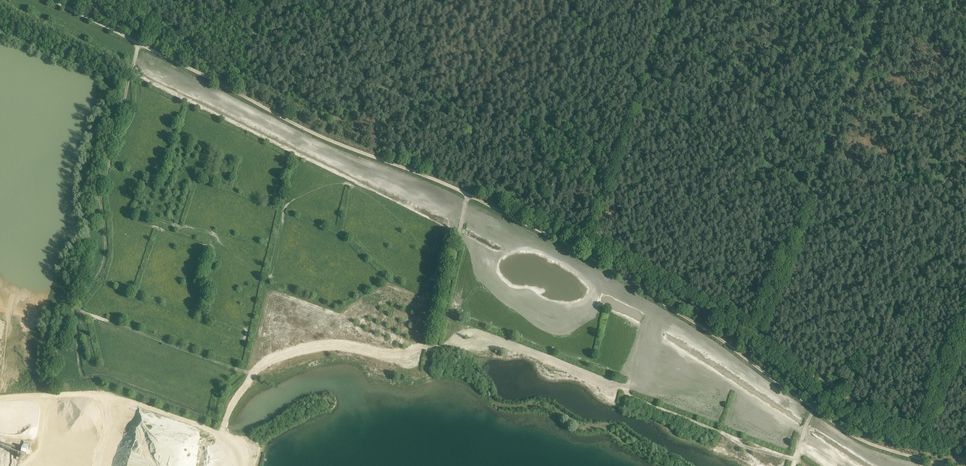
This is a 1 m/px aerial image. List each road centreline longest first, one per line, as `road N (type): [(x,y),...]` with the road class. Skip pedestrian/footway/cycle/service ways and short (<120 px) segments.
road 1 (track): [(252,29),(603,189),(671,274),(861,403),(965,446)]
road 2 (track): [(950,465),(857,438),(719,339),(559,240),(229,88)]
road 3 (track): [(140,43),(101,195),(107,248),(81,306),(89,359)]
road 4 (track): [(603,189),(677,0)]
road 5 (track): [(229,88),(53,0)]
road 6 (track): [(759,335),(812,186)]
road 7 (track): [(468,196),(434,345)]

